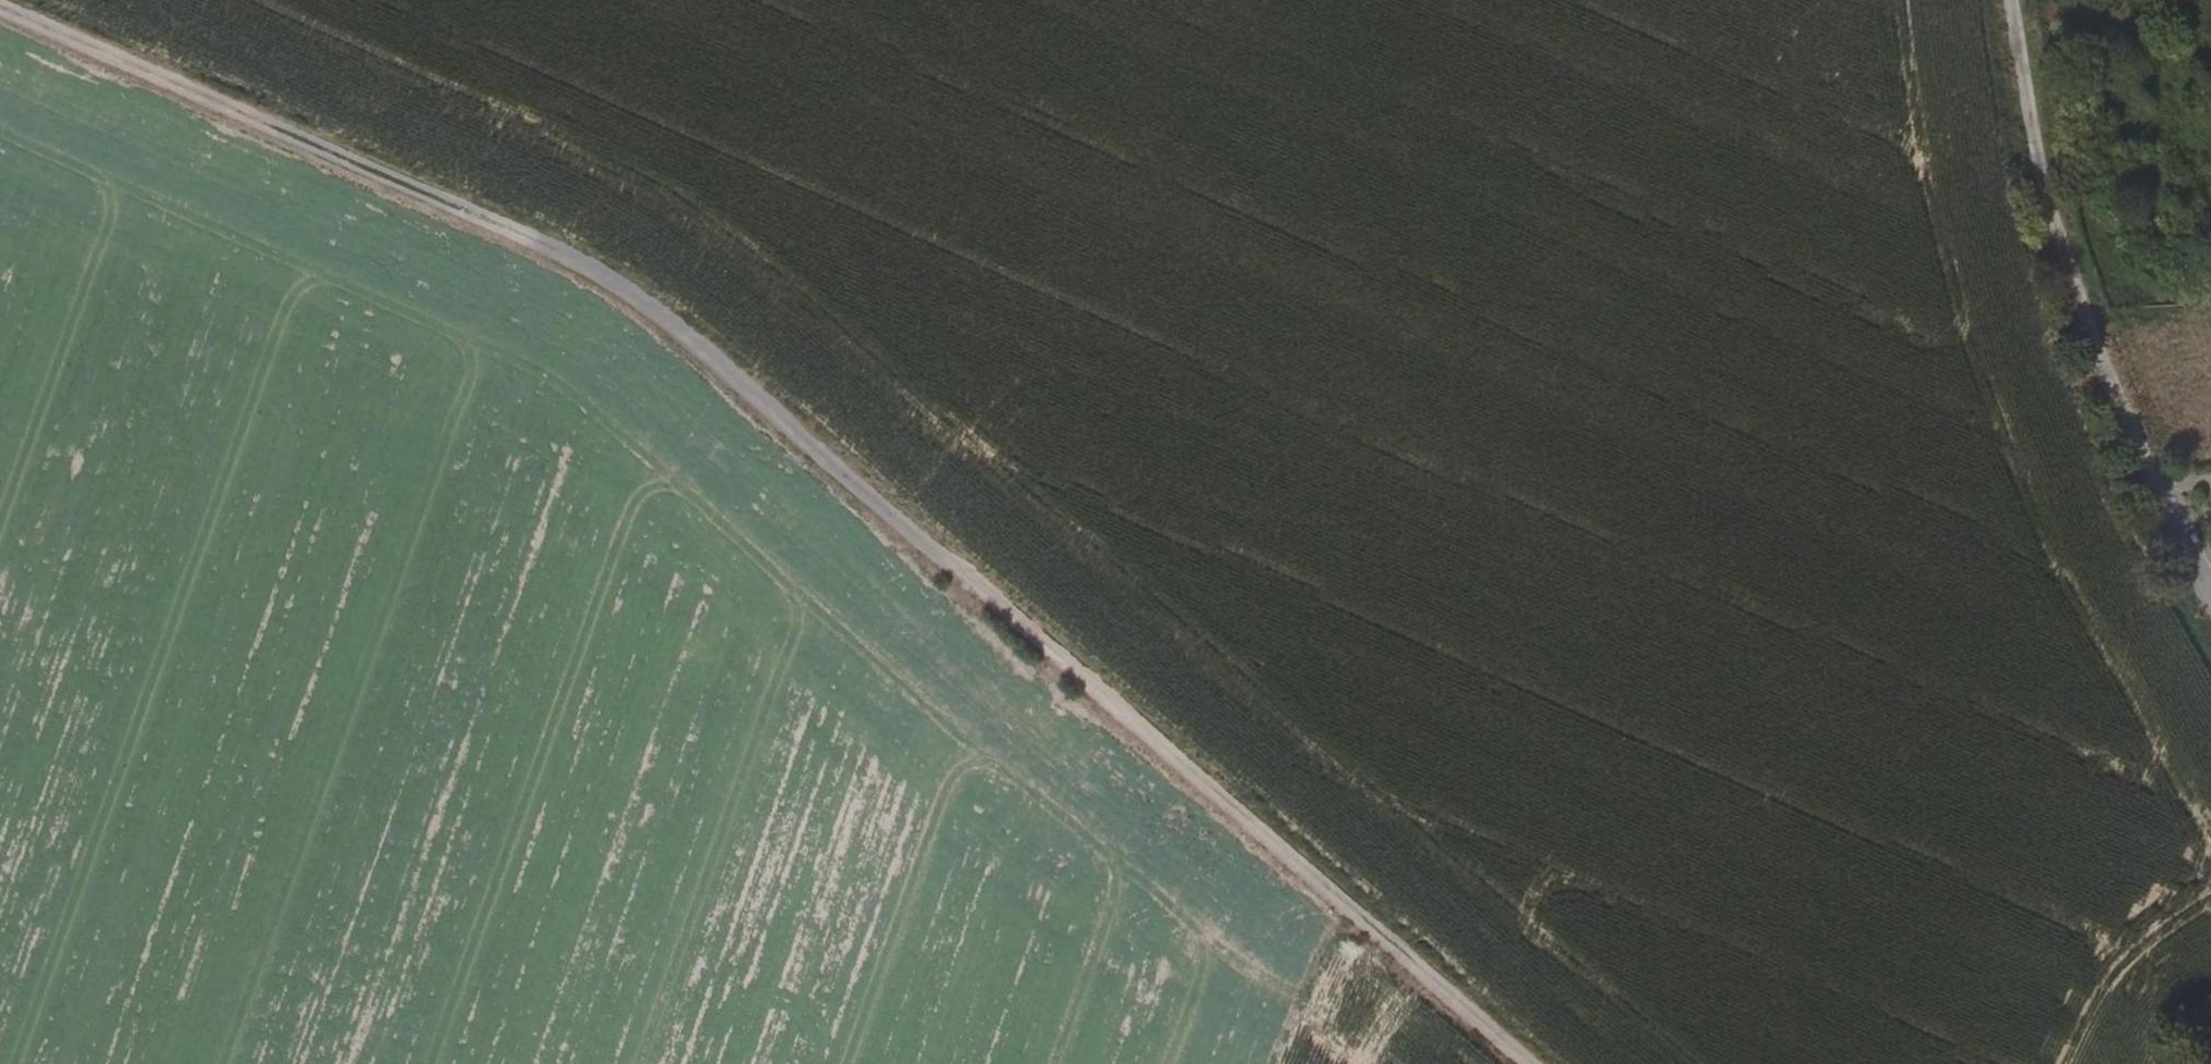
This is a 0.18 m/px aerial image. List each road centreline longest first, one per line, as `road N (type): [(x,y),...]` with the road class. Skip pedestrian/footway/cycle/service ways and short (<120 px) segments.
road 1 (track): [(0,10),(474,216),(636,303),(1522,1063)]
road 2 (track): [(2181,538),(2074,294),(2018,70),(2010,0)]

